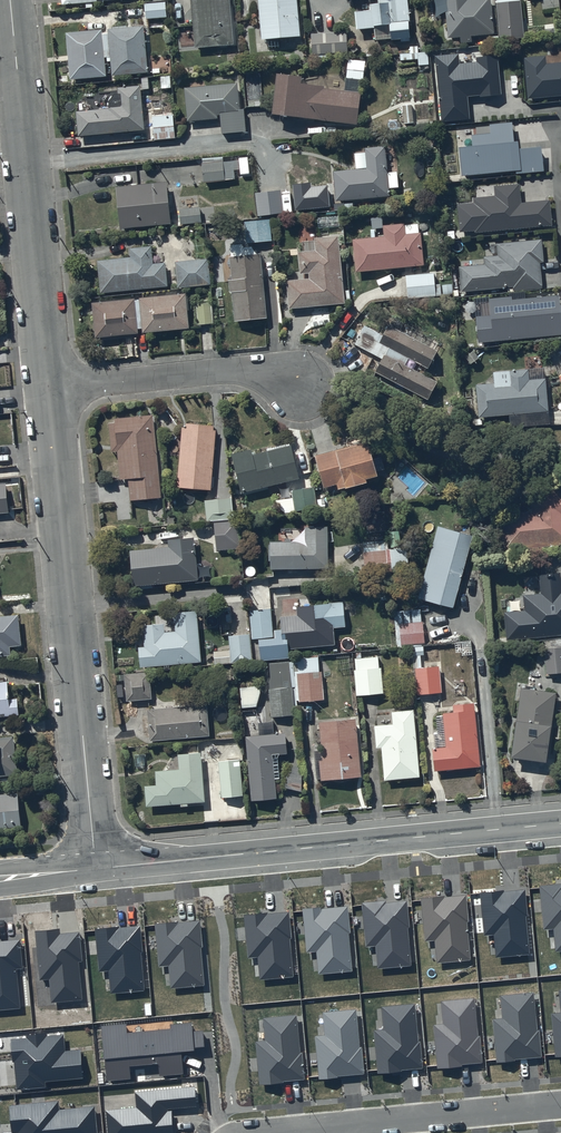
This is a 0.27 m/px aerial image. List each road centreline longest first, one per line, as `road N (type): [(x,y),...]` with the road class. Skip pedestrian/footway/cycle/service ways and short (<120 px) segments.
road 1 (residential): [(95,868),(48,389)]
road 2 (tertiary): [(95,868),(560,824)]
road 3 (residential): [(48,389),(10,0)]
road 4 (residential): [(560,1103),(296,1132)]
road 5 (residential): [(48,389),(226,371),(301,384)]

